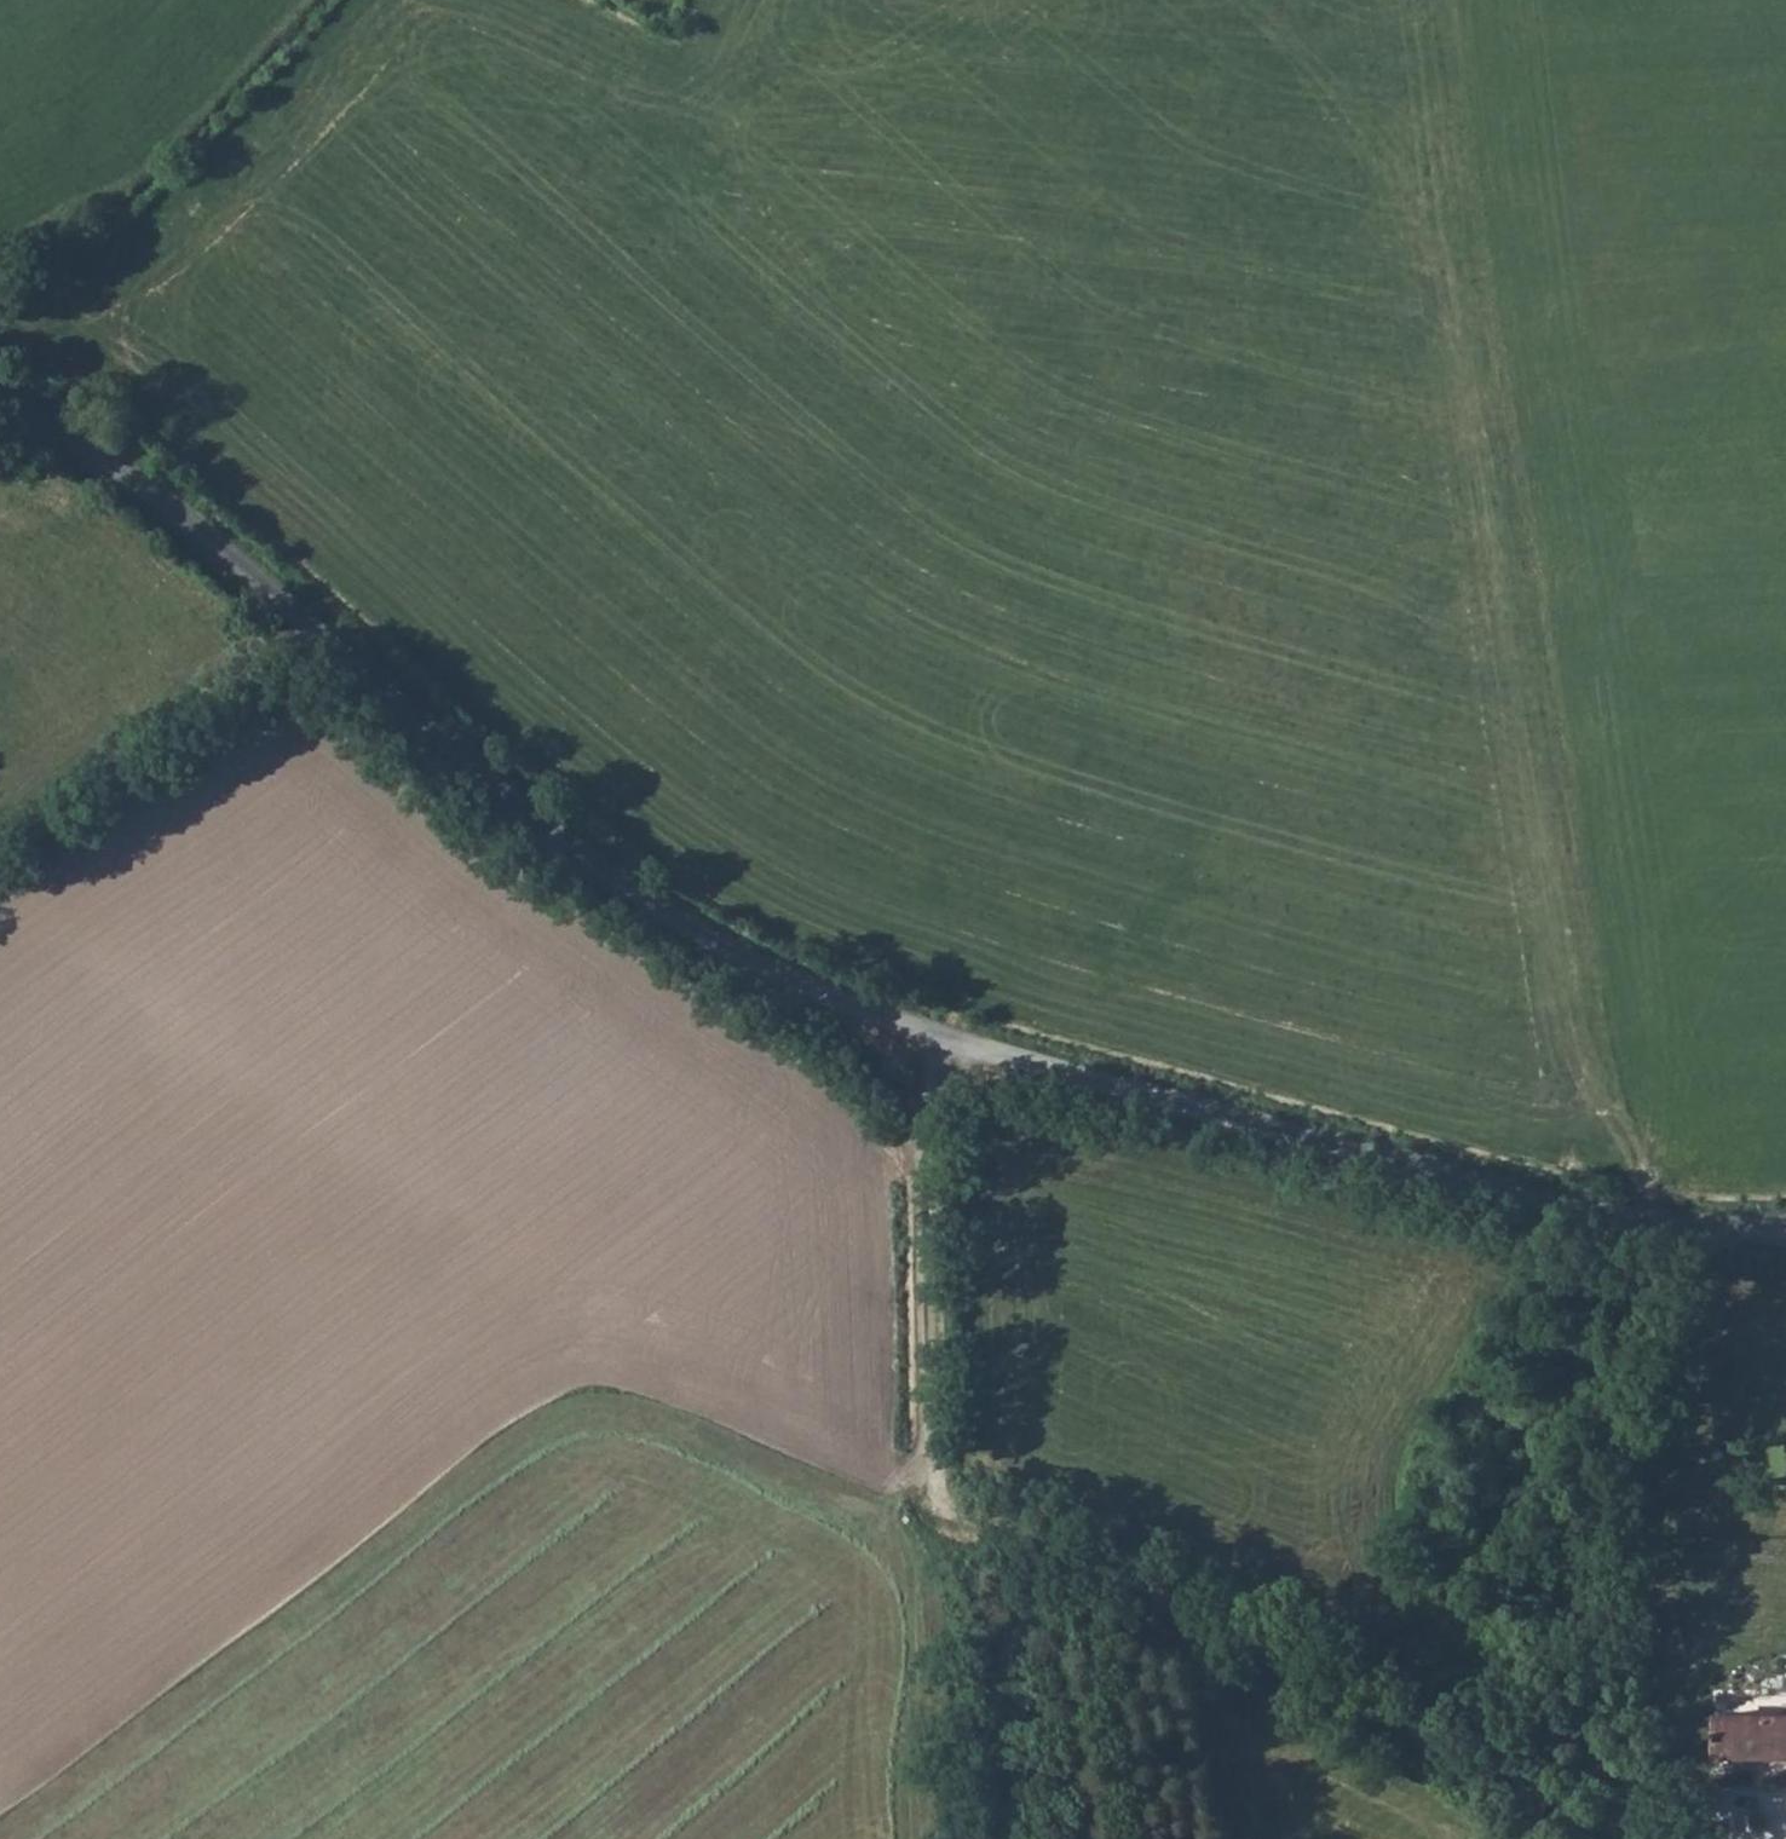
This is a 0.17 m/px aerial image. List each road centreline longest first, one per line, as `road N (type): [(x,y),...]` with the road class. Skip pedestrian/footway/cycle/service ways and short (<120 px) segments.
road 1 (unclassified): [(1785,1228),(1699,1230),(925,1033),(773,967),(609,867),(143,493),(0,406)]
road 2 (track): [(938,1499),(925,1033)]

